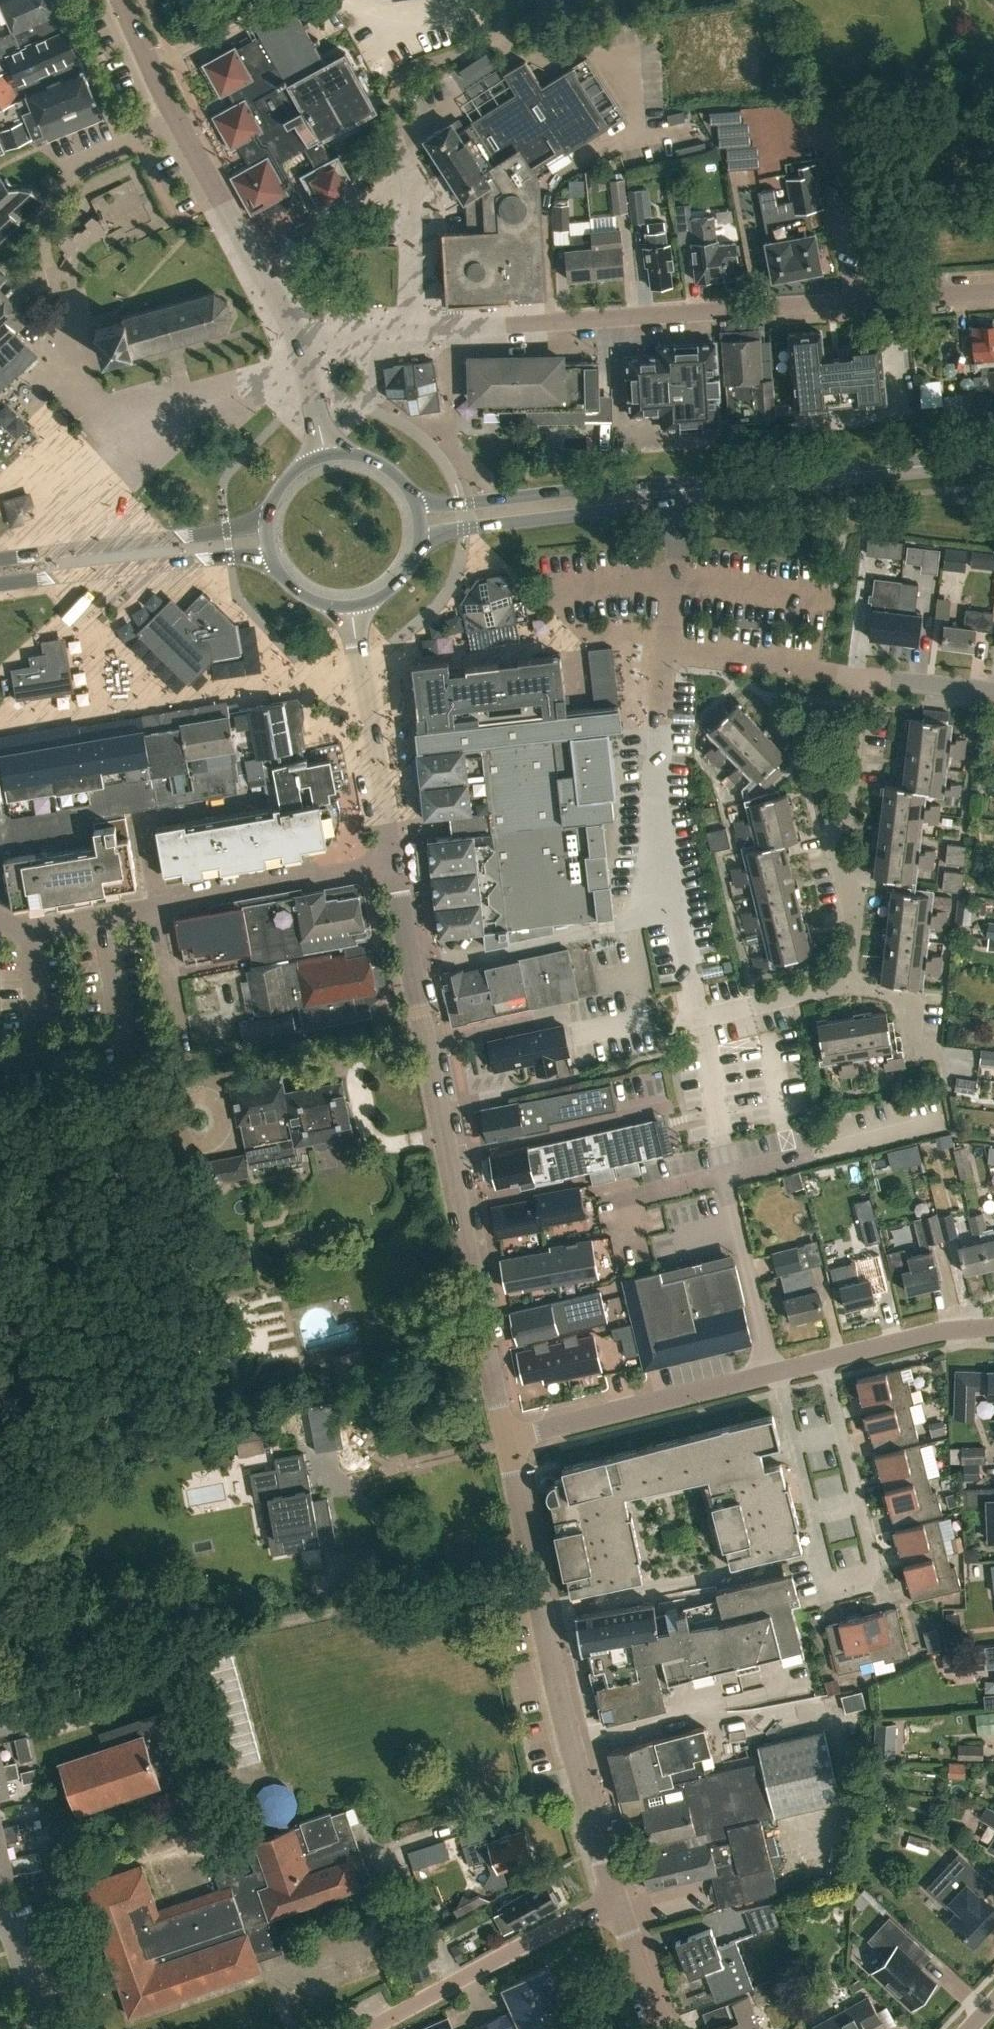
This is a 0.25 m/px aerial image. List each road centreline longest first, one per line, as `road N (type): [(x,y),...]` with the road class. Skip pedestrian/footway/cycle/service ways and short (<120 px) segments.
road 1 (unclassified): [(506,1438),(394,861)]
road 2 (residential): [(418,326),(993,293)]
road 3 (residential): [(506,1438),(959,1324),(993,1325)]
road 4 (unclassified): [(615,1904),(563,1720),(506,1438)]
road 5 (tertiary): [(305,353),(123,0)]
road 6 (primary): [(675,493),(993,459)]
road 7 (residential): [(846,987),(853,911),(839,847),(863,679)]
road 8 (primary): [(0,582),(230,556),(278,560)]
road 9 (primary): [(274,520),(0,560)]
road 10 (residential): [(369,2028),(576,1916),(615,1904)]
road 11 (primary): [(417,535),(631,507),(675,493)]
road 12 (unclassified): [(394,861),(352,603)]
road 13 (primary): [(675,493),(629,488),(415,507)]
road 14 (residential): [(158,905),(394,861)]
road 15 (residential): [(863,679),(666,649)]
road 16 (residential): [(158,905),(32,932),(0,922)]
road 17 (residential): [(412,174),(418,326)]
road 18 (residential): [(184,1047),(158,905)]
road 19 (unclassified): [(664,2028),(615,1904)]
road 20 (residential): [(863,679),(993,693)]
road 21 (residential): [(915,1053),(918,1000),(846,987)]

